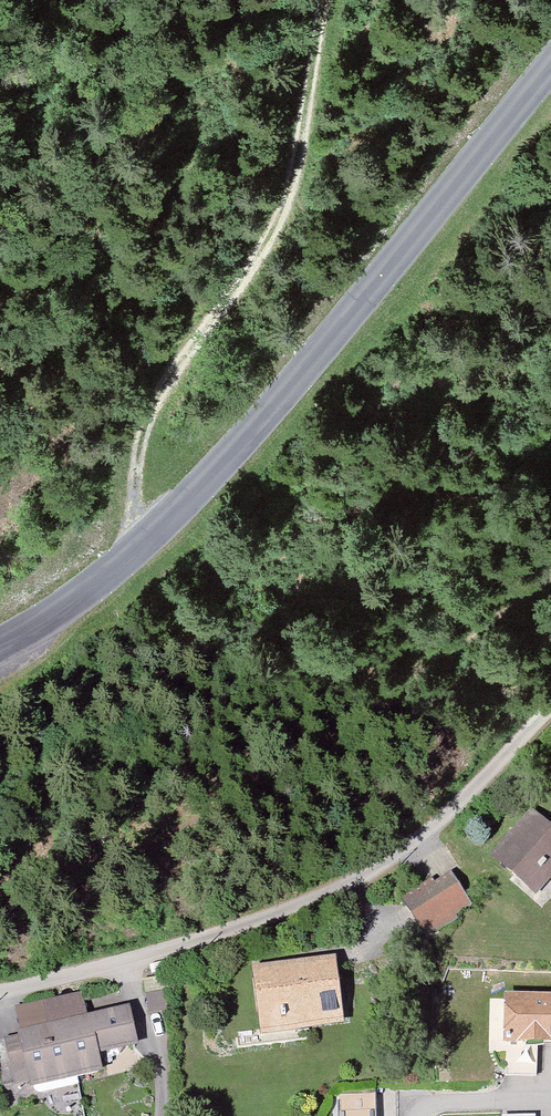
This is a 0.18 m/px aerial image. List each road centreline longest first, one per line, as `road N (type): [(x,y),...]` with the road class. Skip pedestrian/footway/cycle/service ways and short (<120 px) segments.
road 1 (tertiary): [(0,643),(97,589),(203,491),(550,73)]
road 2 (residential): [(0,993),(157,960),(335,893),(442,821),(550,709)]
road 3 (track): [(133,553),(155,397),(281,220),(326,0)]
road 4 (residential): [(550,1101),(416,1107),(416,1115)]

